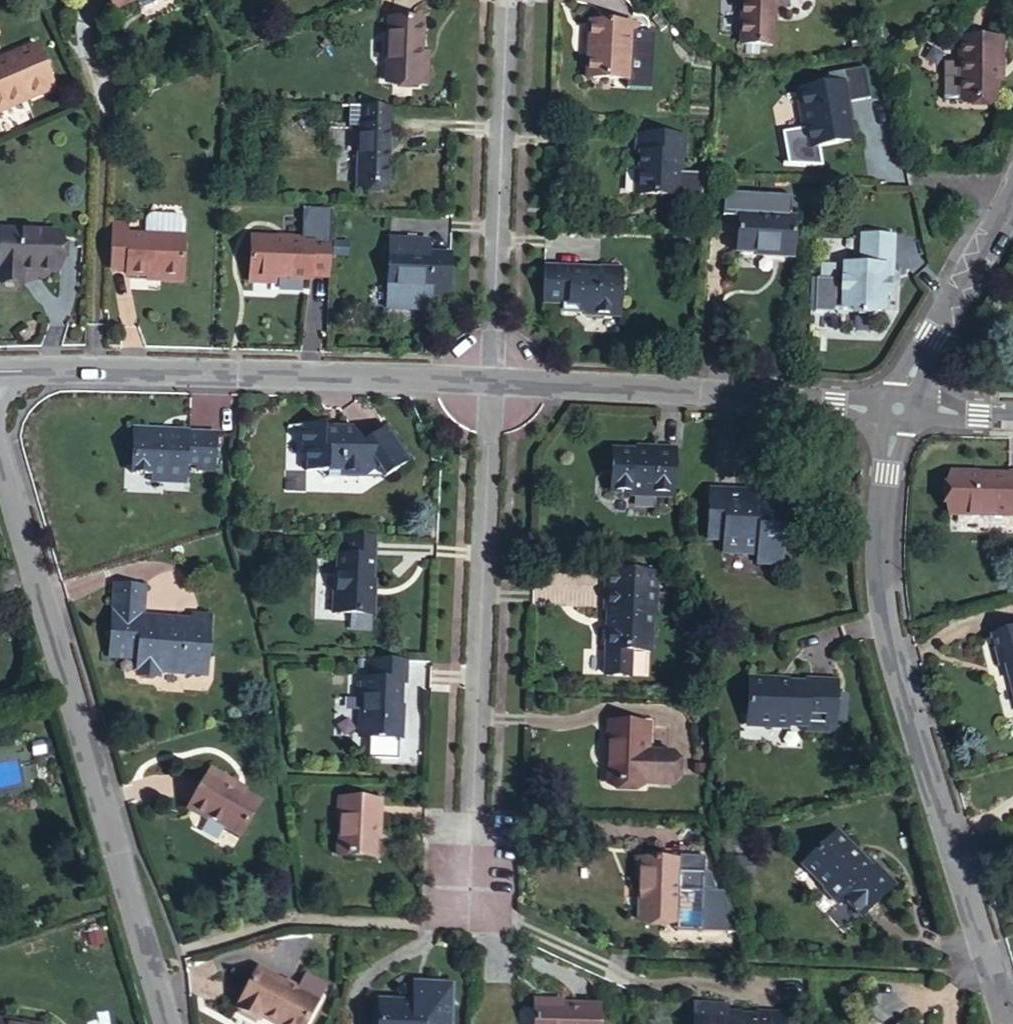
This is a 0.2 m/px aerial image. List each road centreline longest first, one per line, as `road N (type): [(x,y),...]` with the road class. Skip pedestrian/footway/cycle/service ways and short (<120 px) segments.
road 1 (residential): [(898,409),(880,545),(888,652),(1003,1023)]
road 2 (residential): [(0,484),(159,1023)]
road 3 (residential): [(491,381),(471,921)]
road 4 (residential): [(0,370),(491,381)]
road 5 (residential): [(491,381),(898,409)]
road 6 (residential): [(491,381),(502,0)]
road 7 (residential): [(898,409),(1012,200)]

